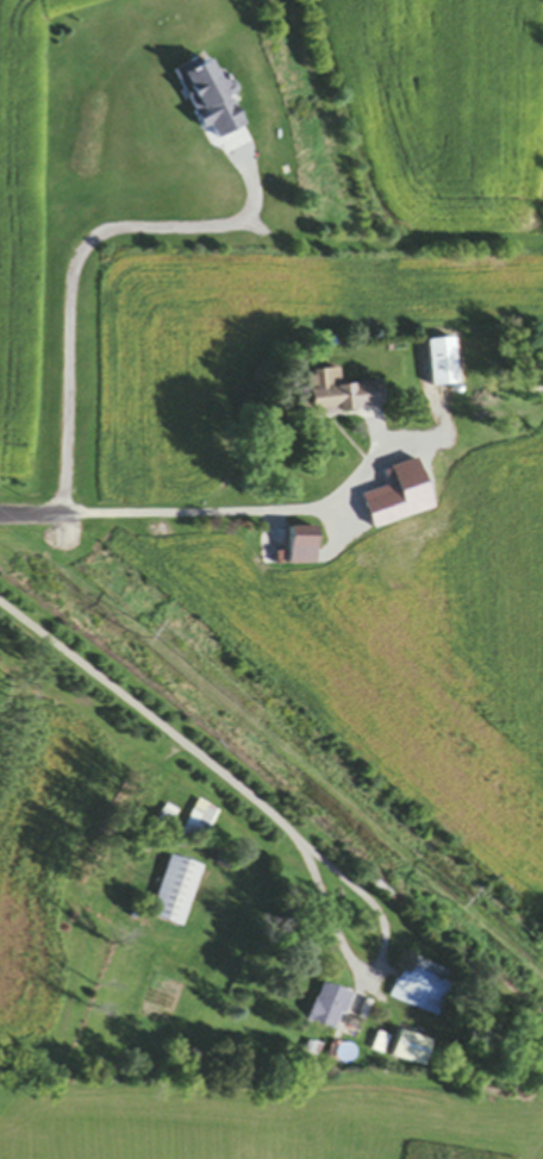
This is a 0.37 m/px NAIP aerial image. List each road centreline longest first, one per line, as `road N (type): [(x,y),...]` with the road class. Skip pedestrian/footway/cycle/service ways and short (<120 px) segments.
road 1 (residential): [(331,510),(0,520)]

